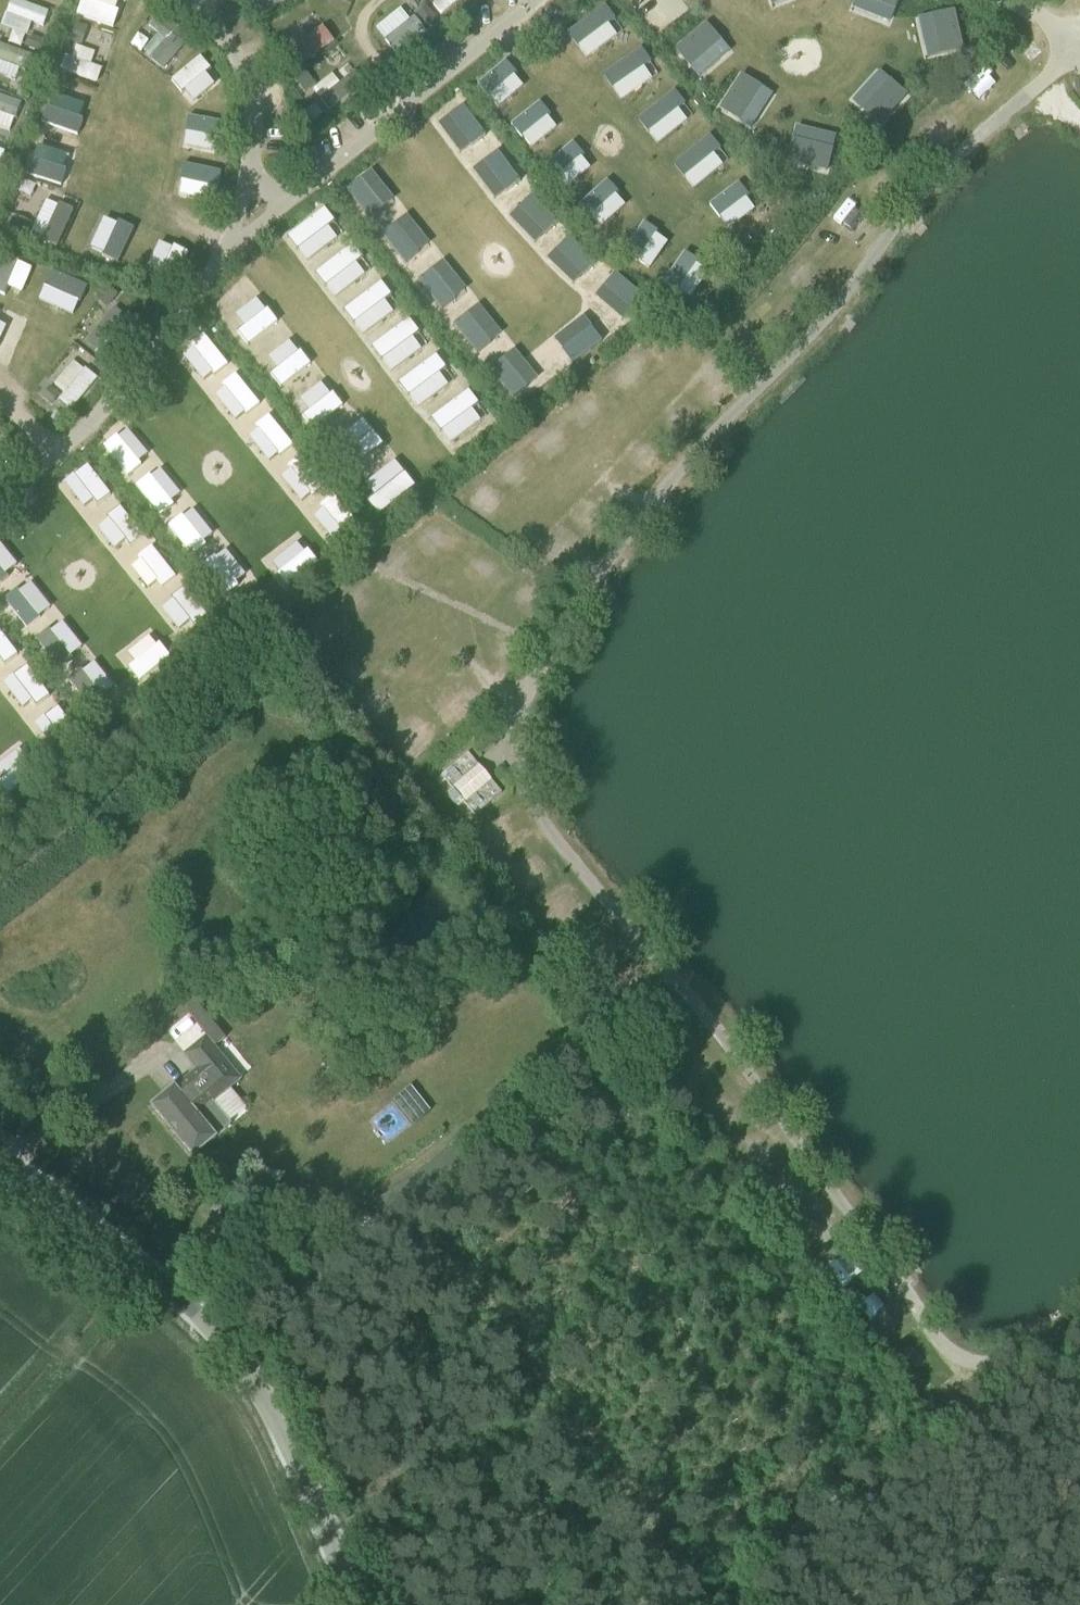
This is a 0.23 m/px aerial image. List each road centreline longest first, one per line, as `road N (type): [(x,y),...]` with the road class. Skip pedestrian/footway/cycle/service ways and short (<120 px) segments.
road 1 (unclassified): [(358,1604),(253,1377),(181,1296),(0,1158)]
road 2 (track): [(1079,1369),(790,1530),(751,1604)]

